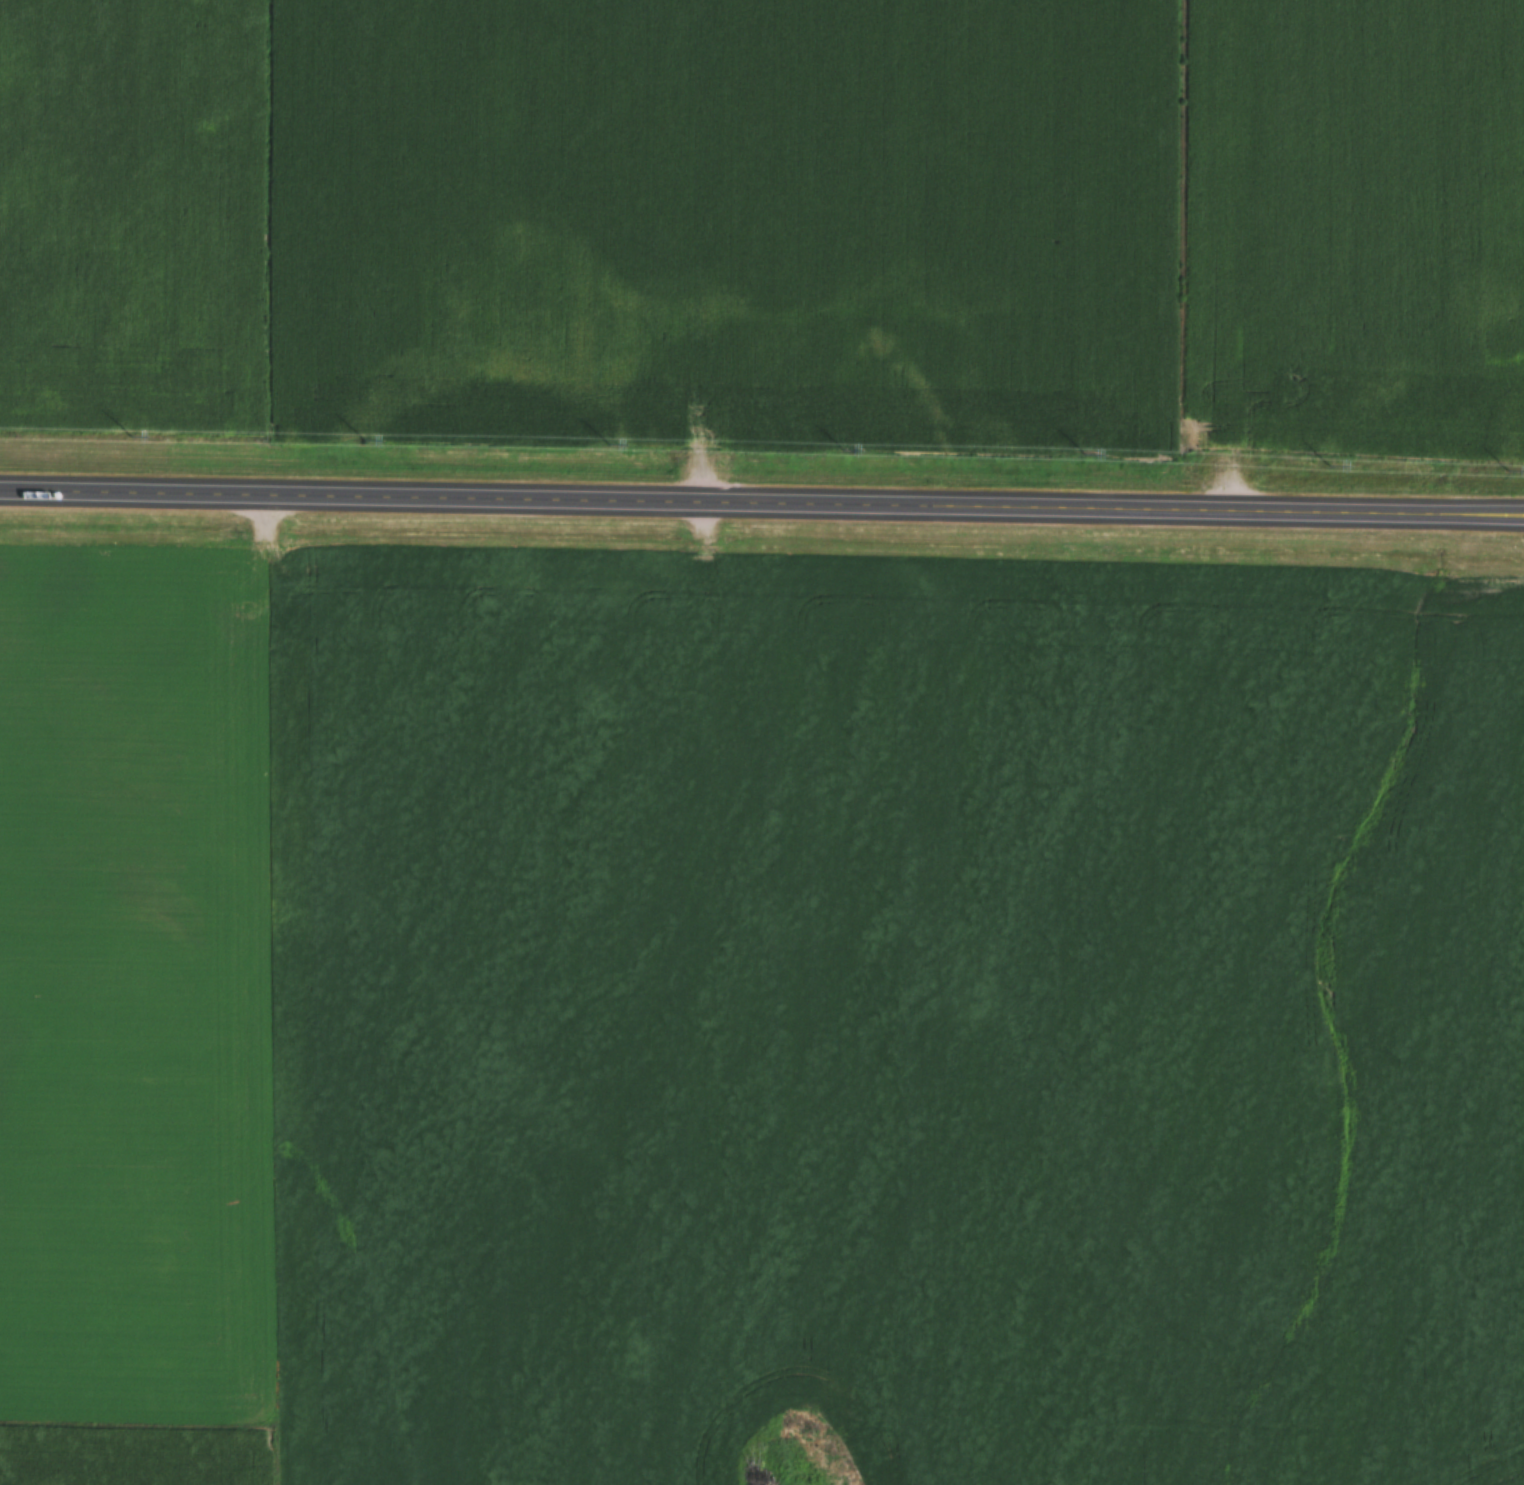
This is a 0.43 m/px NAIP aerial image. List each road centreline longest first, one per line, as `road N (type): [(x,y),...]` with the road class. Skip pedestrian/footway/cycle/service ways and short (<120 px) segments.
road 1 (secondary): [(1523,512),(0,488)]

